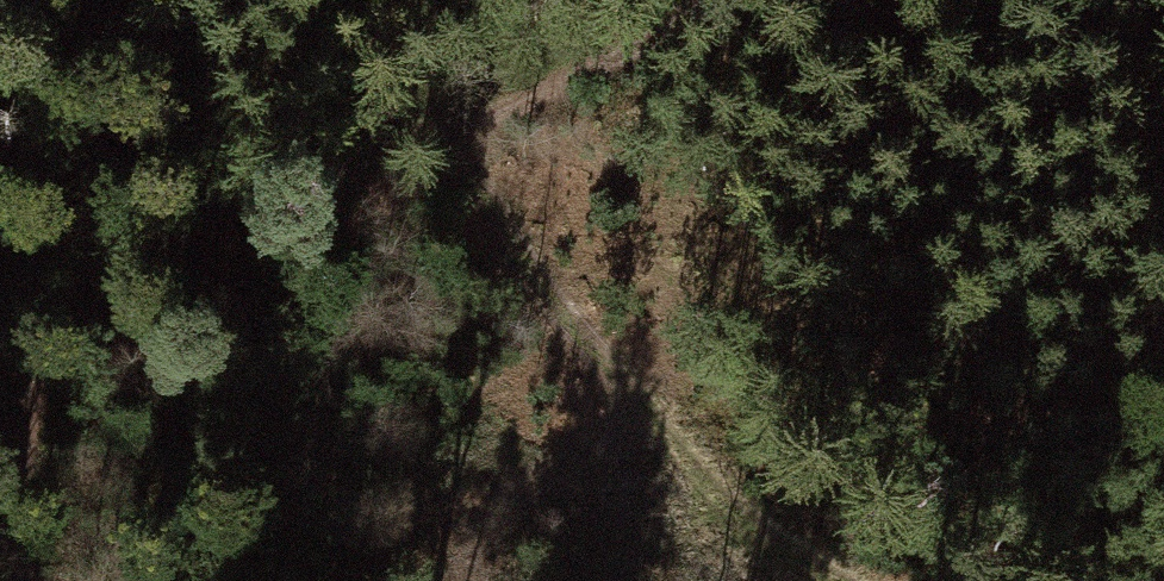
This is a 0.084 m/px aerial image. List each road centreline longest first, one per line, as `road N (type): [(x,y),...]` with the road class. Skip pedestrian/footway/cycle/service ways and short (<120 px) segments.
road 1 (track): [(688,0),(646,38),(460,132),(142,256),(97,289),(28,386),(5,452),(1,580)]
road 2 (track): [(824,580),(664,455),(584,332),(496,222),(451,86),(385,0)]

